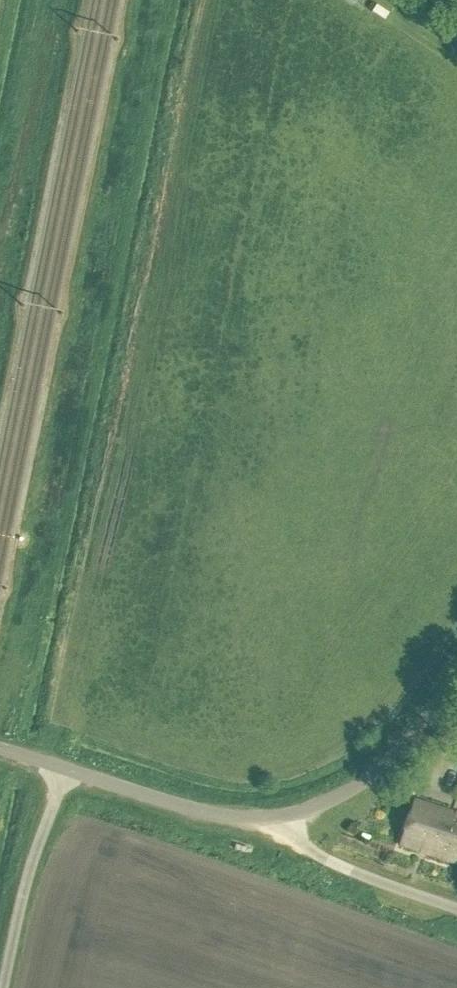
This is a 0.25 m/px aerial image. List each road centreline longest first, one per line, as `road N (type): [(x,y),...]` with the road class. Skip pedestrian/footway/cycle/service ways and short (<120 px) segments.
road 1 (unclassified): [(291,815),(244,820),(64,769)]
road 2 (unclassified): [(64,769),(25,885),(4,987)]
road 3 (unclassified): [(291,815),(345,792),(403,746),(456,673)]

